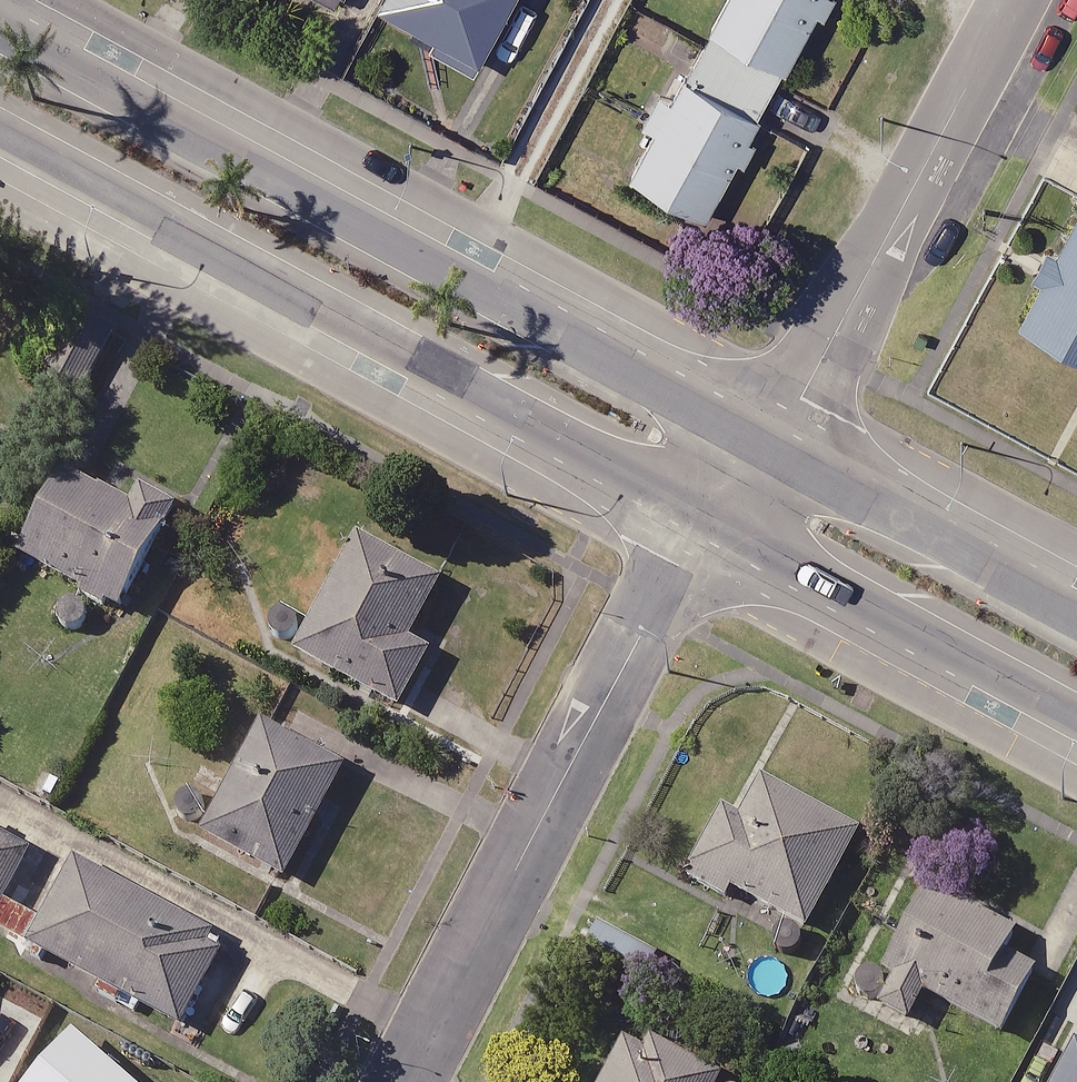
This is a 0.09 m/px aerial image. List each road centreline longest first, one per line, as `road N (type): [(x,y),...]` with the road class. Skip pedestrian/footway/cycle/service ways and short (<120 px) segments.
road 1 (secondary): [(0,33),(771,448)]
road 2 (secondary): [(703,514),(0,126)]
road 3 (residential): [(408,1081),(703,514)]
road 4 (residential): [(1012,0),(771,448)]
road 5 (secondary): [(1076,716),(703,514)]
road 6 (secondary): [(771,448),(1076,615)]

